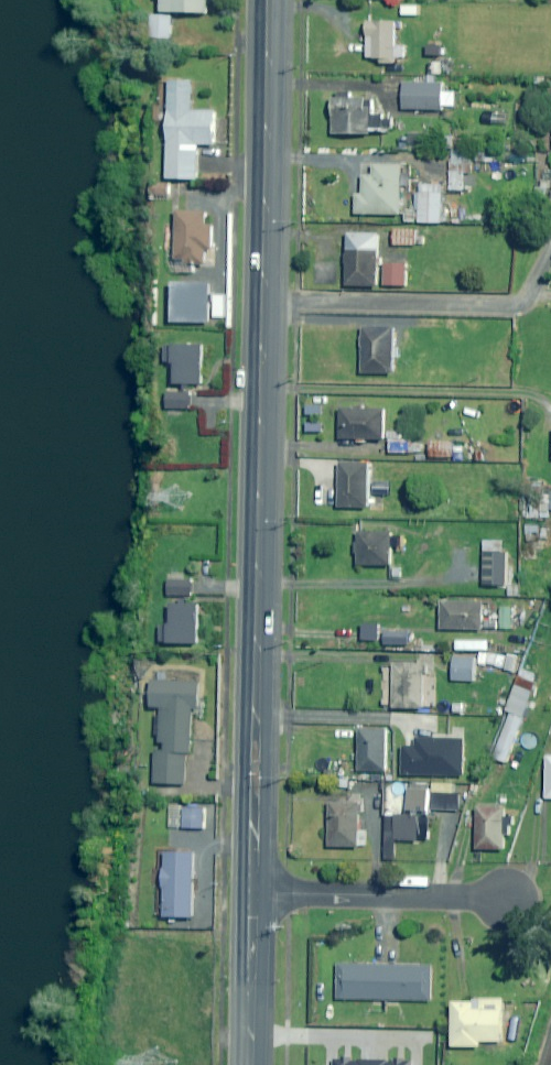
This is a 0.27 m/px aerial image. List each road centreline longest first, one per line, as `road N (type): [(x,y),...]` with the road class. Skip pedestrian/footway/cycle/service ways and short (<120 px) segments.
road 1 (secondary): [(253,893),(265,301)]
road 2 (residential): [(265,301),(497,306),(524,300),(550,262)]
road 3 (secondary): [(265,301),(270,0)]
road 4 (residential): [(253,893),(506,900)]
road 5 (secondary): [(250,1064),(253,893)]

